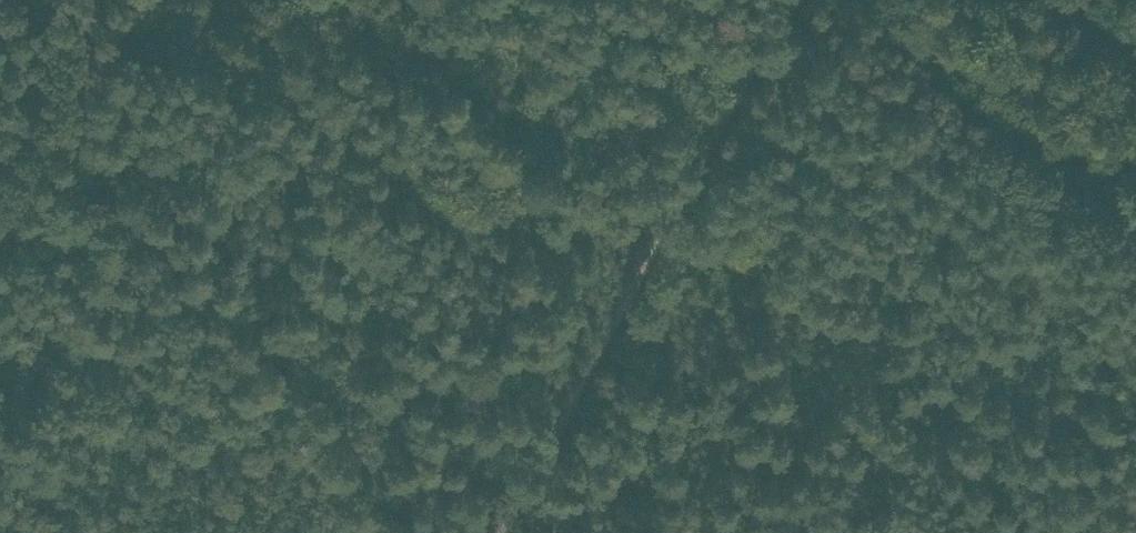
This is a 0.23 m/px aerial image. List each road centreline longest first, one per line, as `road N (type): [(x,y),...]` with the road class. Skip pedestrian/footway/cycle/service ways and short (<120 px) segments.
road 1 (track): [(497,532),(751,65),(811,0)]
road 2 (track): [(0,192),(115,0)]

